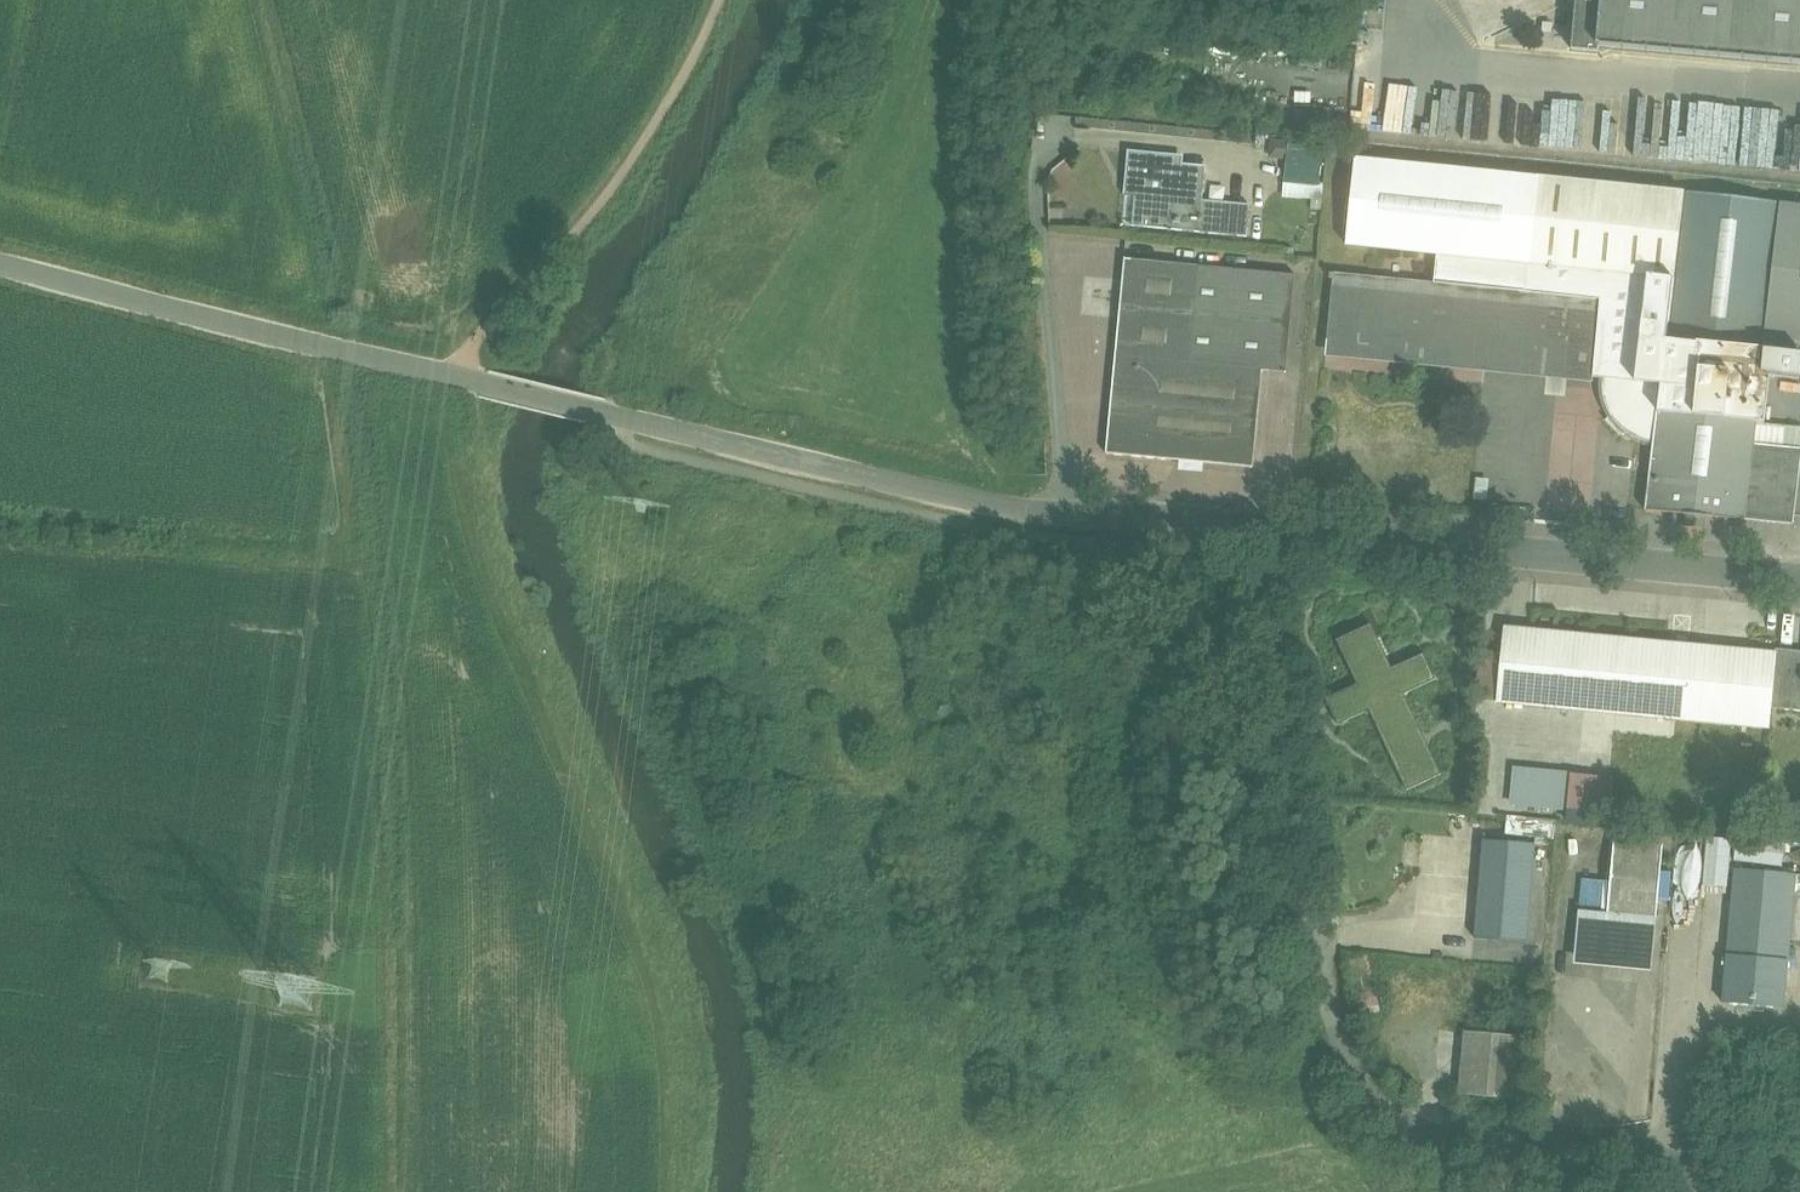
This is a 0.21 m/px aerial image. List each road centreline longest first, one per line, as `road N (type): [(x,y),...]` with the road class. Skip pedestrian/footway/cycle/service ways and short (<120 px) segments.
road 1 (unclassified): [(1799,580),(1000,508),(0,264)]

